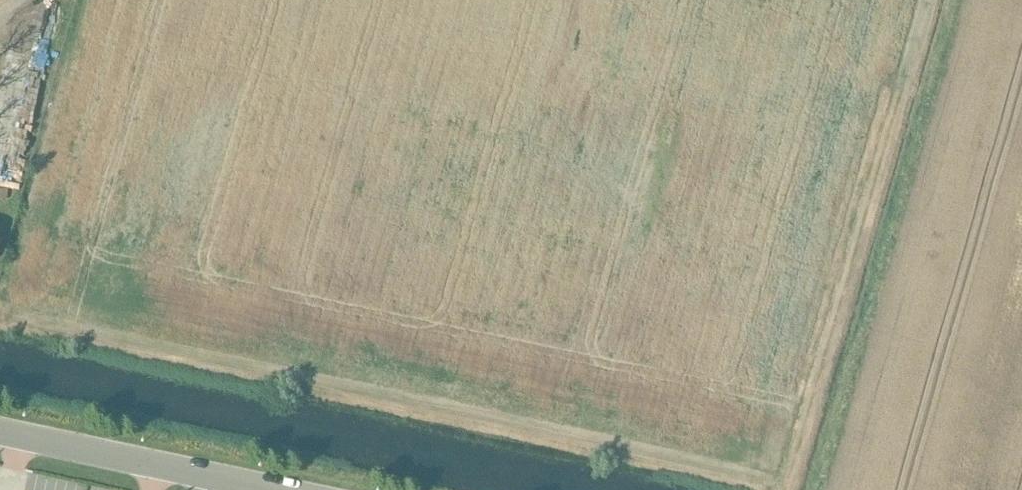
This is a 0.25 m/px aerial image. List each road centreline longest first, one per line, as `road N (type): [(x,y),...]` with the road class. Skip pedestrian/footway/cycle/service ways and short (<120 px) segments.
road 1 (track): [(784,489),(899,80)]
road 2 (unclassified): [(0,432),(269,489)]

